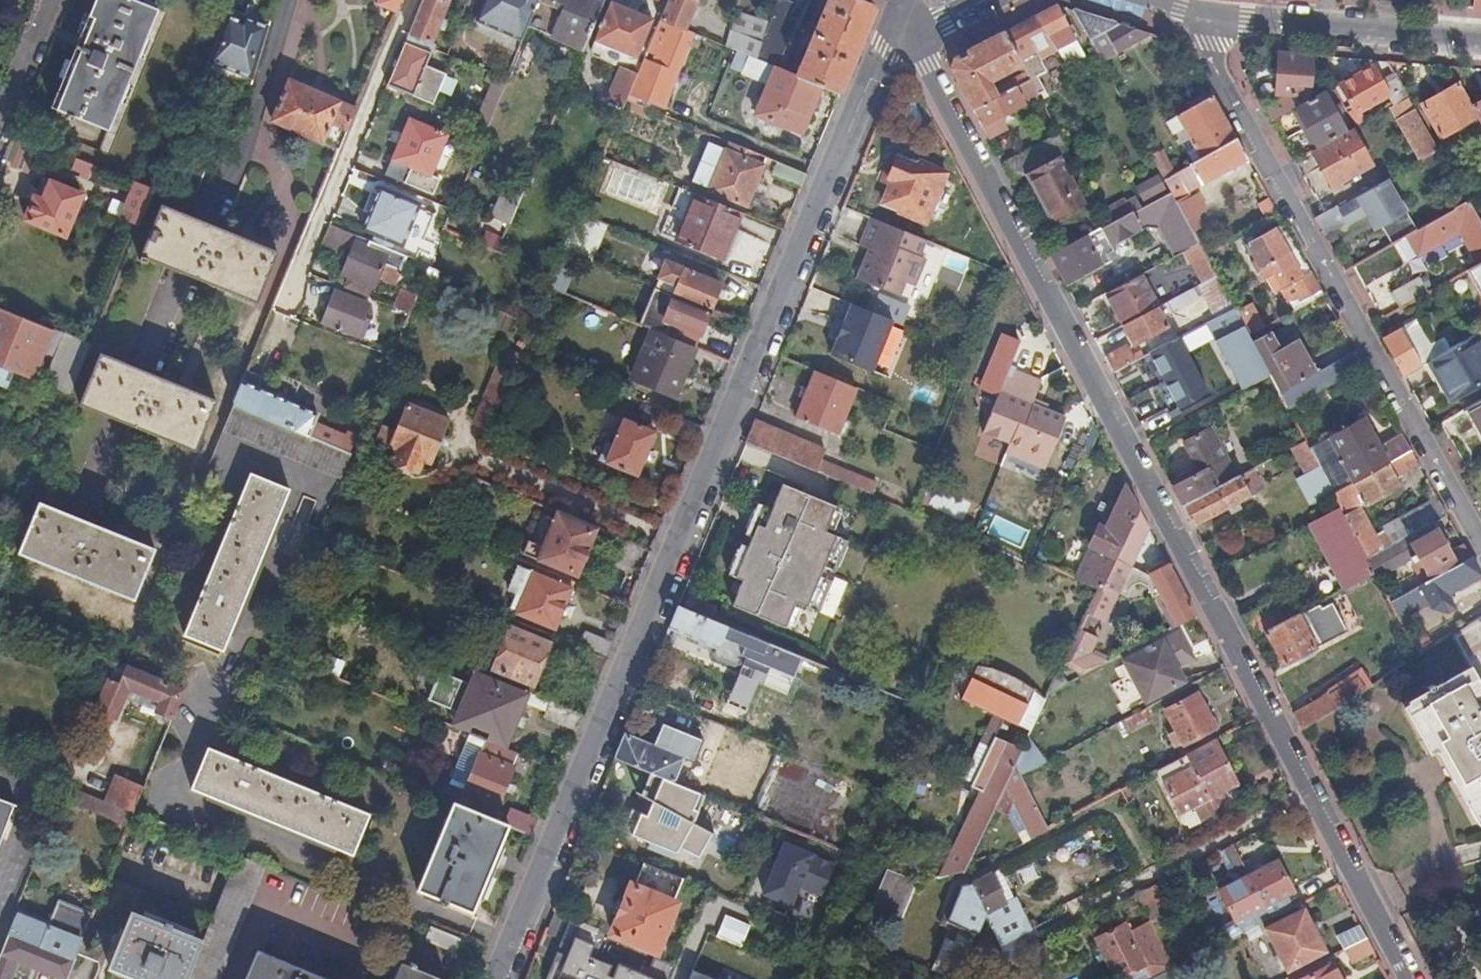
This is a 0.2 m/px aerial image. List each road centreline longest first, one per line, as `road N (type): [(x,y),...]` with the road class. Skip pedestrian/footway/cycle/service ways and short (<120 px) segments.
road 1 (tertiary): [(889,28),(501,978)]
road 2 (residential): [(908,35),(1314,793)]
road 3 (residential): [(1480,543),(1207,45),(1200,12)]
road 4 (residential): [(1056,927),(1314,793)]
road 5 (tertiary): [(1480,41),(1200,12)]
road 6 (residential): [(1314,793),(1406,978)]
road 7 (residential): [(0,128),(53,0)]

